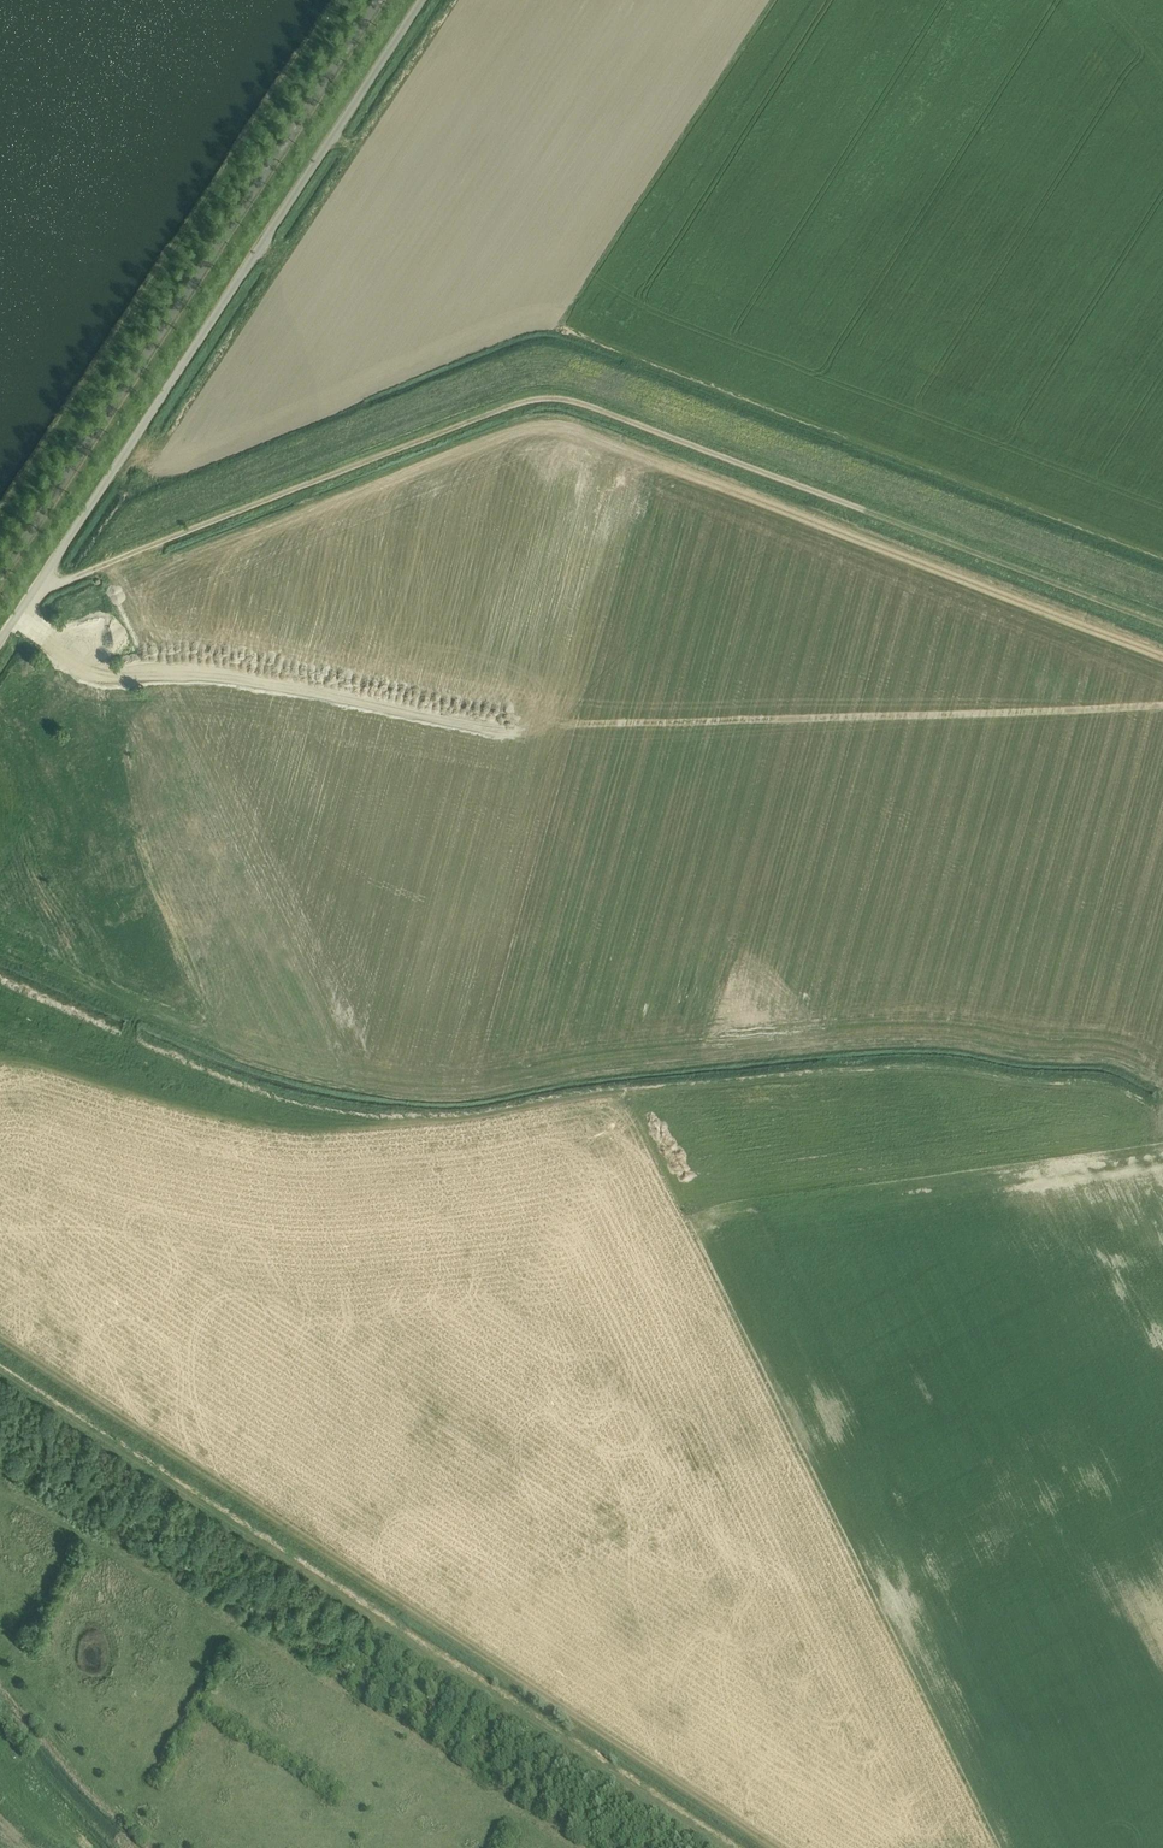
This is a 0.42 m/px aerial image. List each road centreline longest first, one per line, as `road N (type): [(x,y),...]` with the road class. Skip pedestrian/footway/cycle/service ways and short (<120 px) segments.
road 1 (track): [(41,583),(58,583),(553,400),(587,405),(1162,624)]
road 2 (unclassified): [(0,645),(422,0)]

